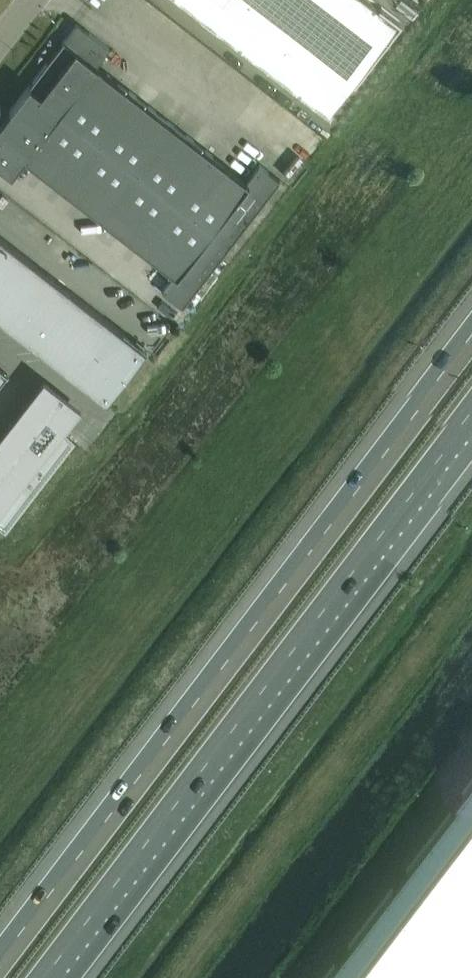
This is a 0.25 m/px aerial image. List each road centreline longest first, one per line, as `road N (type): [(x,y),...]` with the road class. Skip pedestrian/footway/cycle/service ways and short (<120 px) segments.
road 1 (motorway): [(471,338),(0,958)]
road 2 (motorway): [(42,977),(471,414)]

